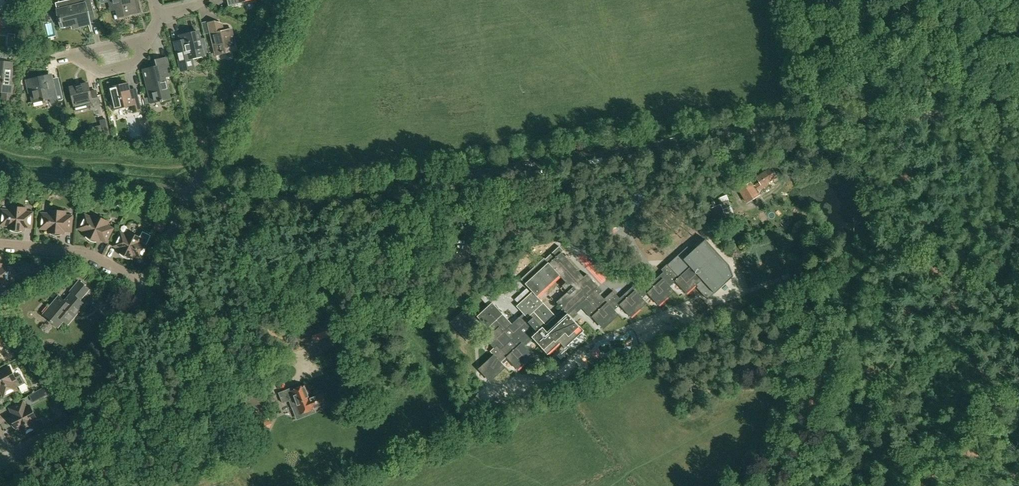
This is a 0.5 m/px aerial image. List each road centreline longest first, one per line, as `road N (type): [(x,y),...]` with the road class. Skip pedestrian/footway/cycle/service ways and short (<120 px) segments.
road 1 (unclassified): [(1018,120),(801,116),(340,198),(193,192)]
road 2 (unclassified): [(11,459),(71,424),(147,282)]
road 3 (unclassified): [(193,192),(287,0)]
road 4 (residential): [(0,246),(72,252),(147,282)]

